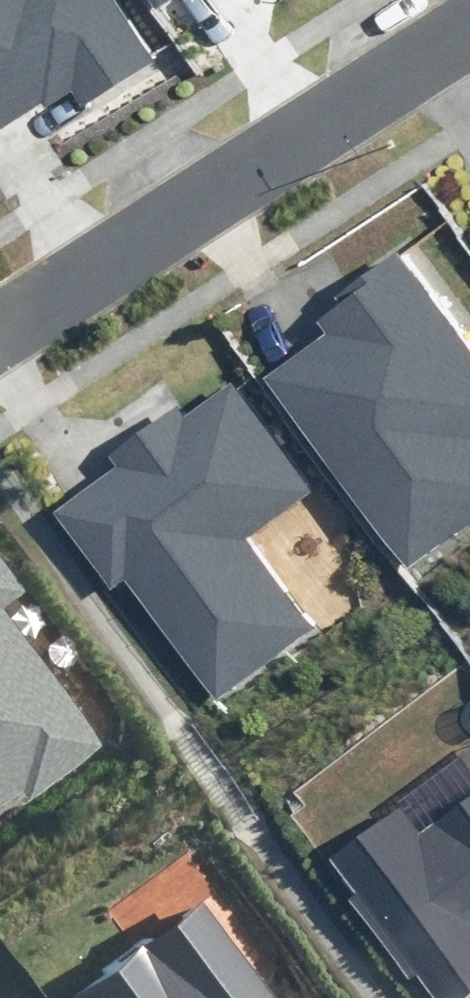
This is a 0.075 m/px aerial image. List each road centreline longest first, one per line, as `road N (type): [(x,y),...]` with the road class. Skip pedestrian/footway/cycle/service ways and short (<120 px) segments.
road 1 (residential): [(0,330),(469,27)]

